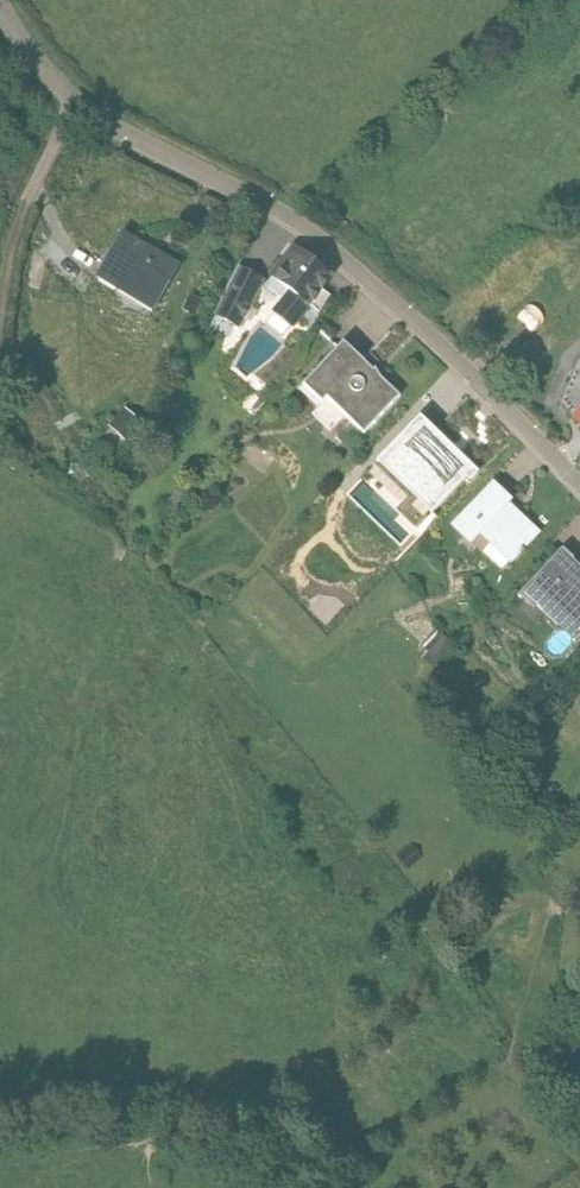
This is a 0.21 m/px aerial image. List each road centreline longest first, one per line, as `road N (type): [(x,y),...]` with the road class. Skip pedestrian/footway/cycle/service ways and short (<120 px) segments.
road 1 (unclassified): [(579,490),(323,242),(75,102),(0,6)]
road 2 (track): [(36,181),(0,301)]

